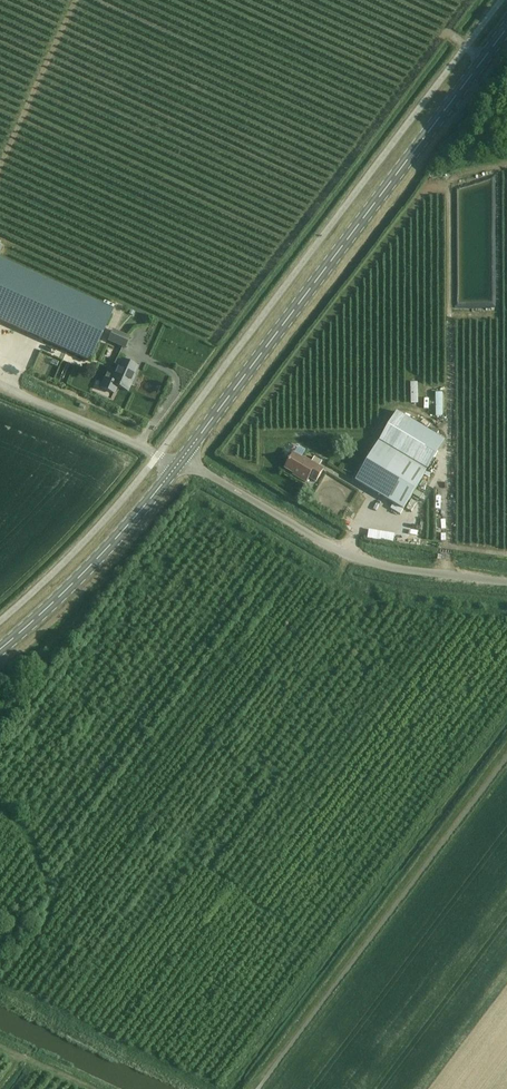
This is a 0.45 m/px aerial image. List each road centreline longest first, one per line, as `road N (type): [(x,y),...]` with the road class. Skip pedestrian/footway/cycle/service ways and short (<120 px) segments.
road 1 (secondary): [(183,457),(506,32)]
road 2 (unclassified): [(506,583),(377,566),(183,457)]
road 3 (secondary): [(0,652),(95,564),(175,467)]
road 4 (unclassified): [(0,385),(175,467)]

